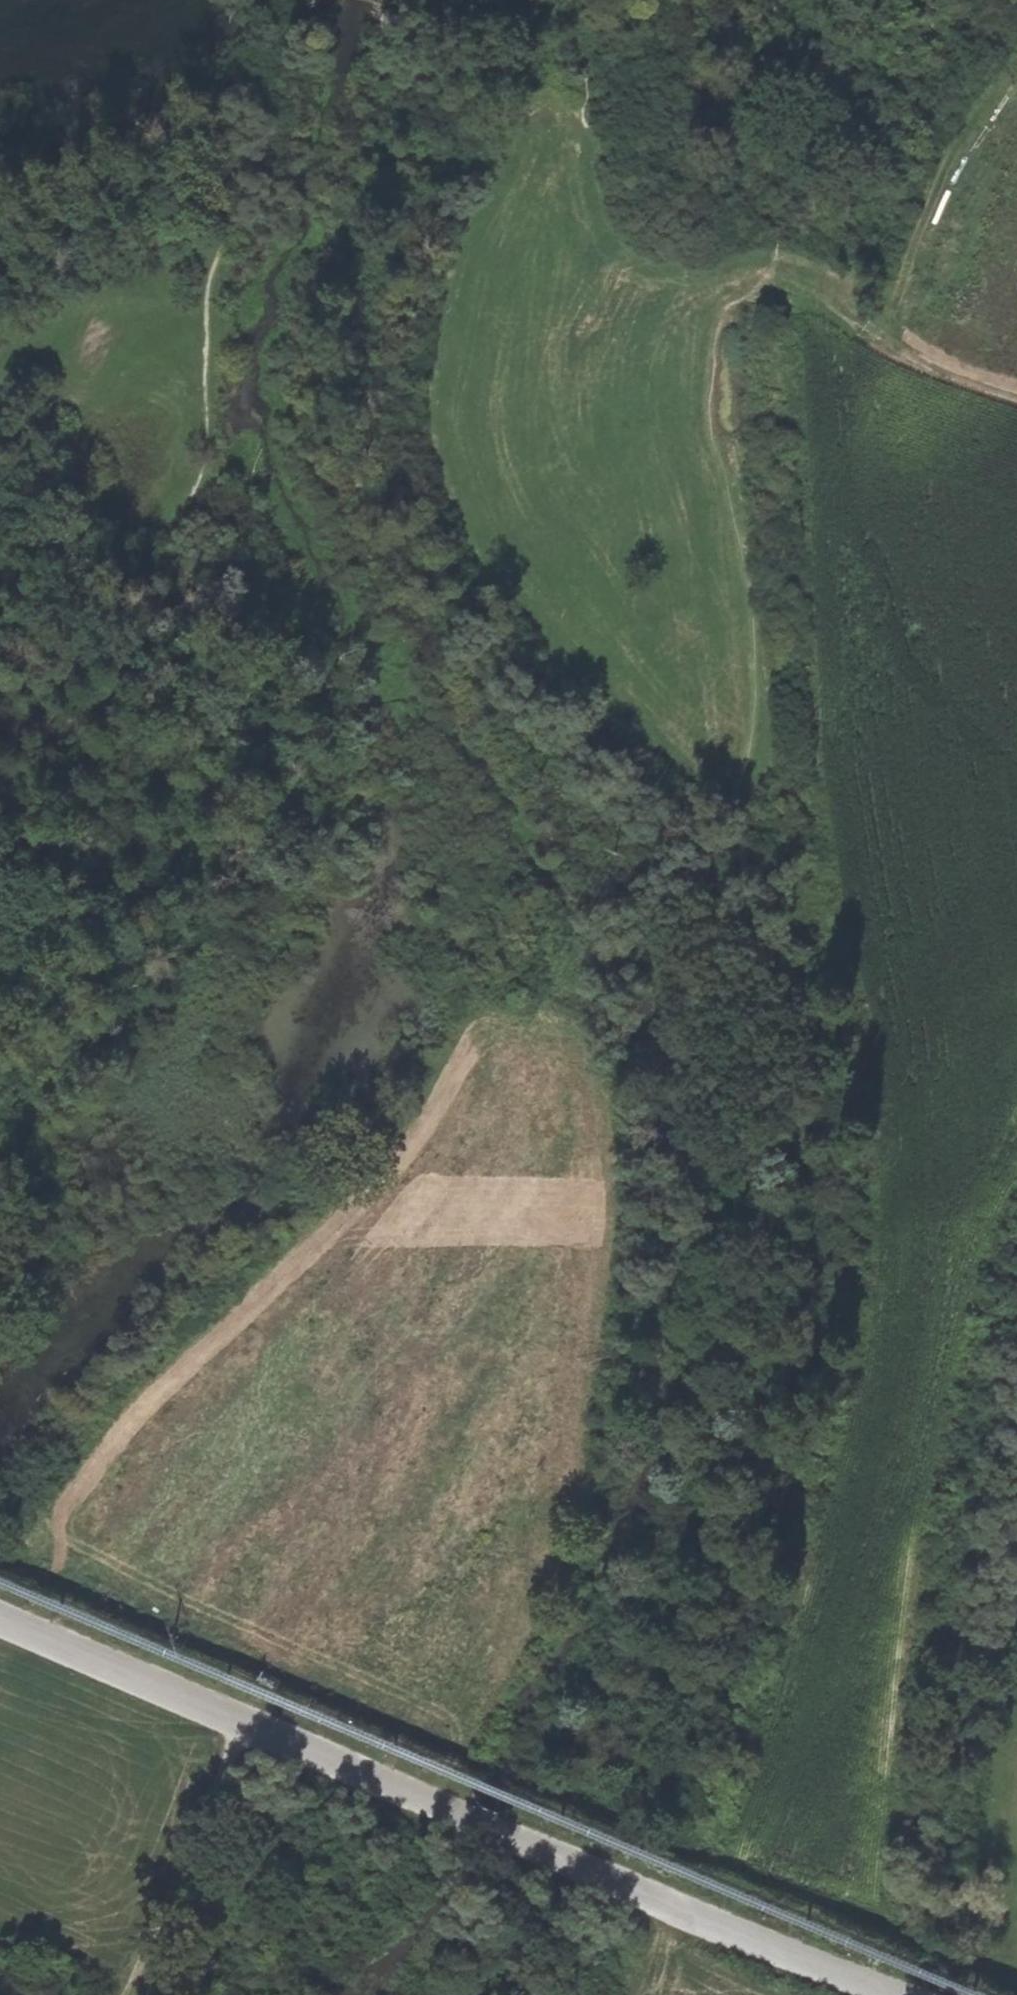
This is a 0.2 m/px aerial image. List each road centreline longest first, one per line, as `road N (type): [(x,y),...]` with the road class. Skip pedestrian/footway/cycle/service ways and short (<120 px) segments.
road 1 (unclassified): [(0,1618),(897,1994)]
road 2 (track): [(134,1994),(239,1720)]
road 3 (track): [(1016,396),(890,343),(809,281),(771,273)]

